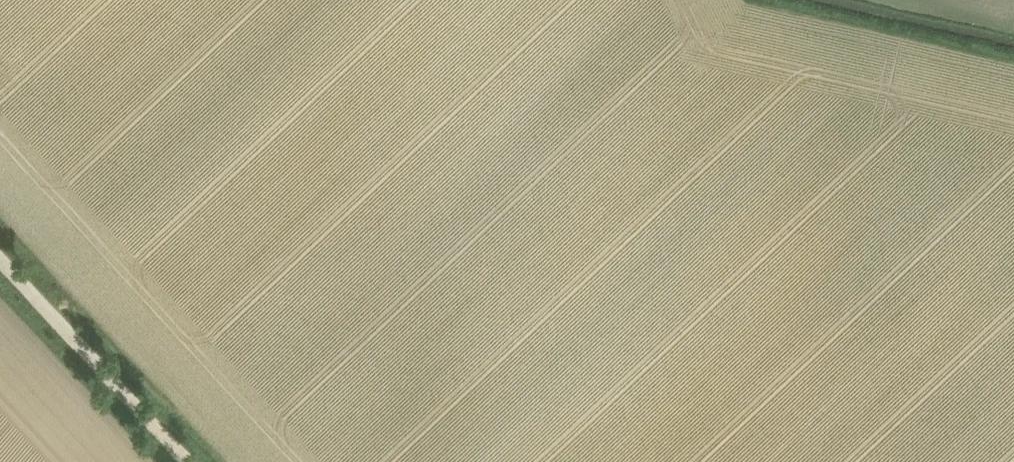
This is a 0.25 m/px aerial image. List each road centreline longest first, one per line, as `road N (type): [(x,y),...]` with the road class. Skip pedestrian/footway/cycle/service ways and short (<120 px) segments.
road 1 (track): [(193,461),(0,251)]

